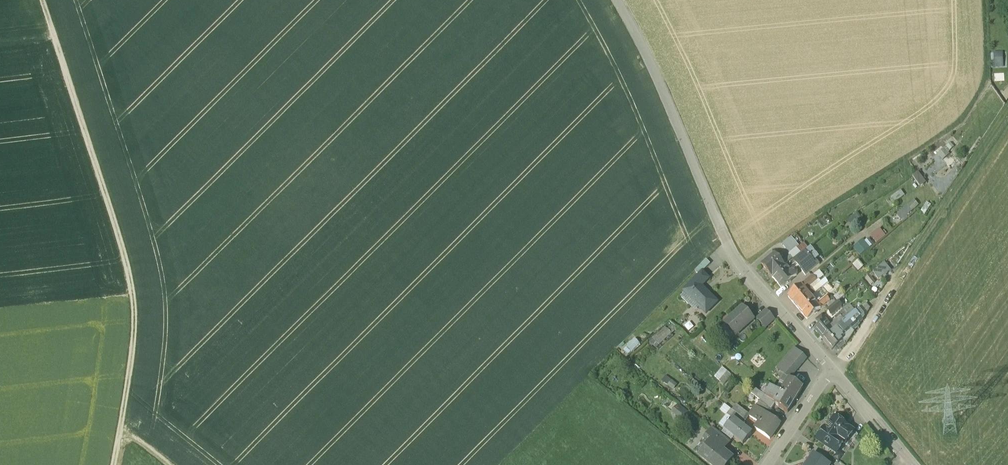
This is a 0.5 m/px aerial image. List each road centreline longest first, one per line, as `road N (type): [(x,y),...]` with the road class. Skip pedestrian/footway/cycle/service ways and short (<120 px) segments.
road 1 (track): [(40,0),(133,282),(135,351),(116,464)]
road 2 (unclassified): [(725,239),(619,0)]
road 3 (residential): [(832,369),(725,239)]
road 4 (residential): [(916,464),(832,369)]

